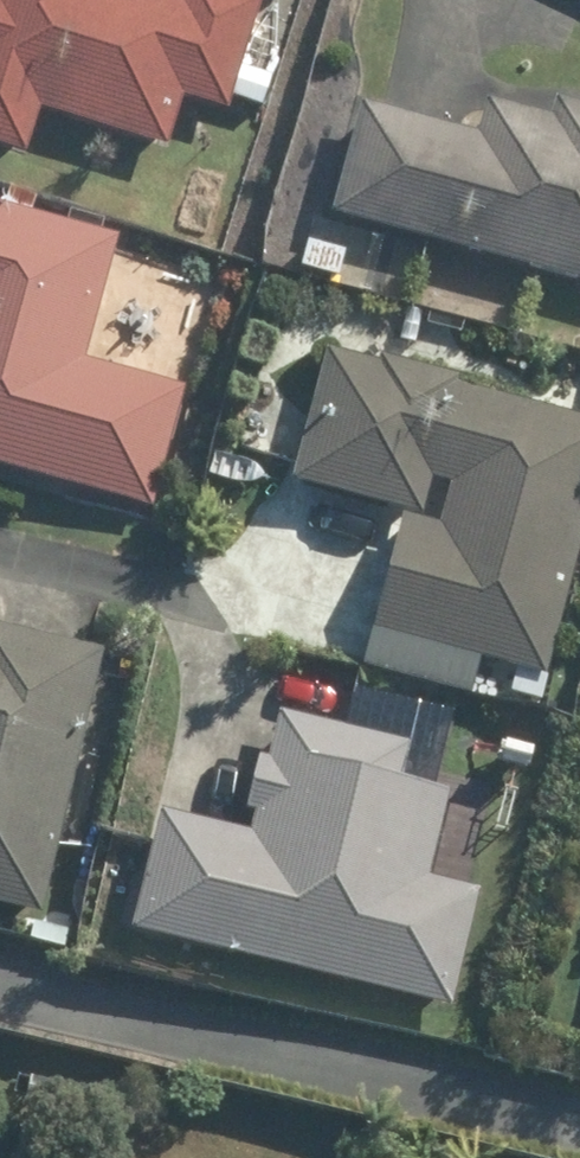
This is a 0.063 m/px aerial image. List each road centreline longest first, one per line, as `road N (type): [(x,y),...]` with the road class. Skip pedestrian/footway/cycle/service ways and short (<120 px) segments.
road 1 (residential): [(0,1006),(579,1146)]

